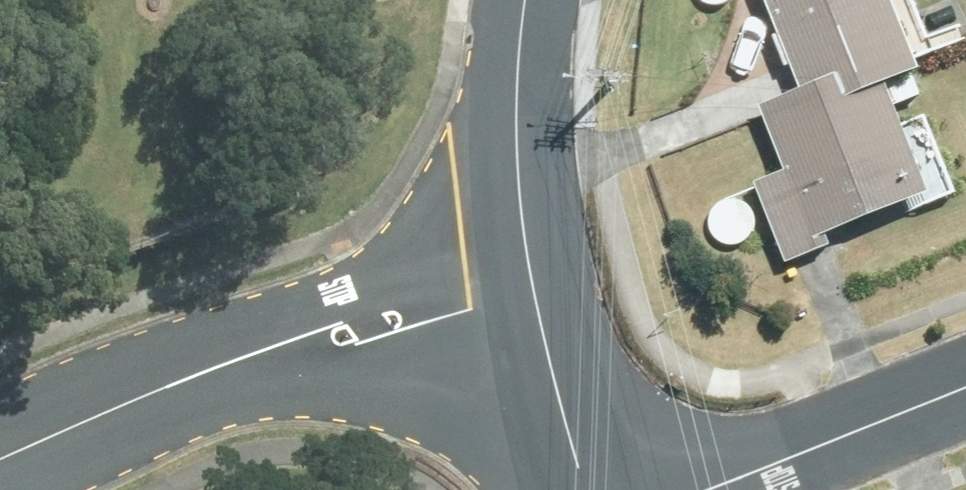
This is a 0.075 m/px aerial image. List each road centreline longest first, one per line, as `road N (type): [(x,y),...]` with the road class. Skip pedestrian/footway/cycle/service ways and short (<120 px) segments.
road 1 (residential): [(202,377),(351,293),(526,249)]
road 2 (residential): [(540,341),(368,374),(202,377)]
road 3 (residential): [(965,387),(705,489)]
road 4 (secondary): [(528,0),(517,185),(526,249)]
road 5 (residential): [(202,377),(0,457)]
road 6 (secondary): [(540,341),(581,489)]

